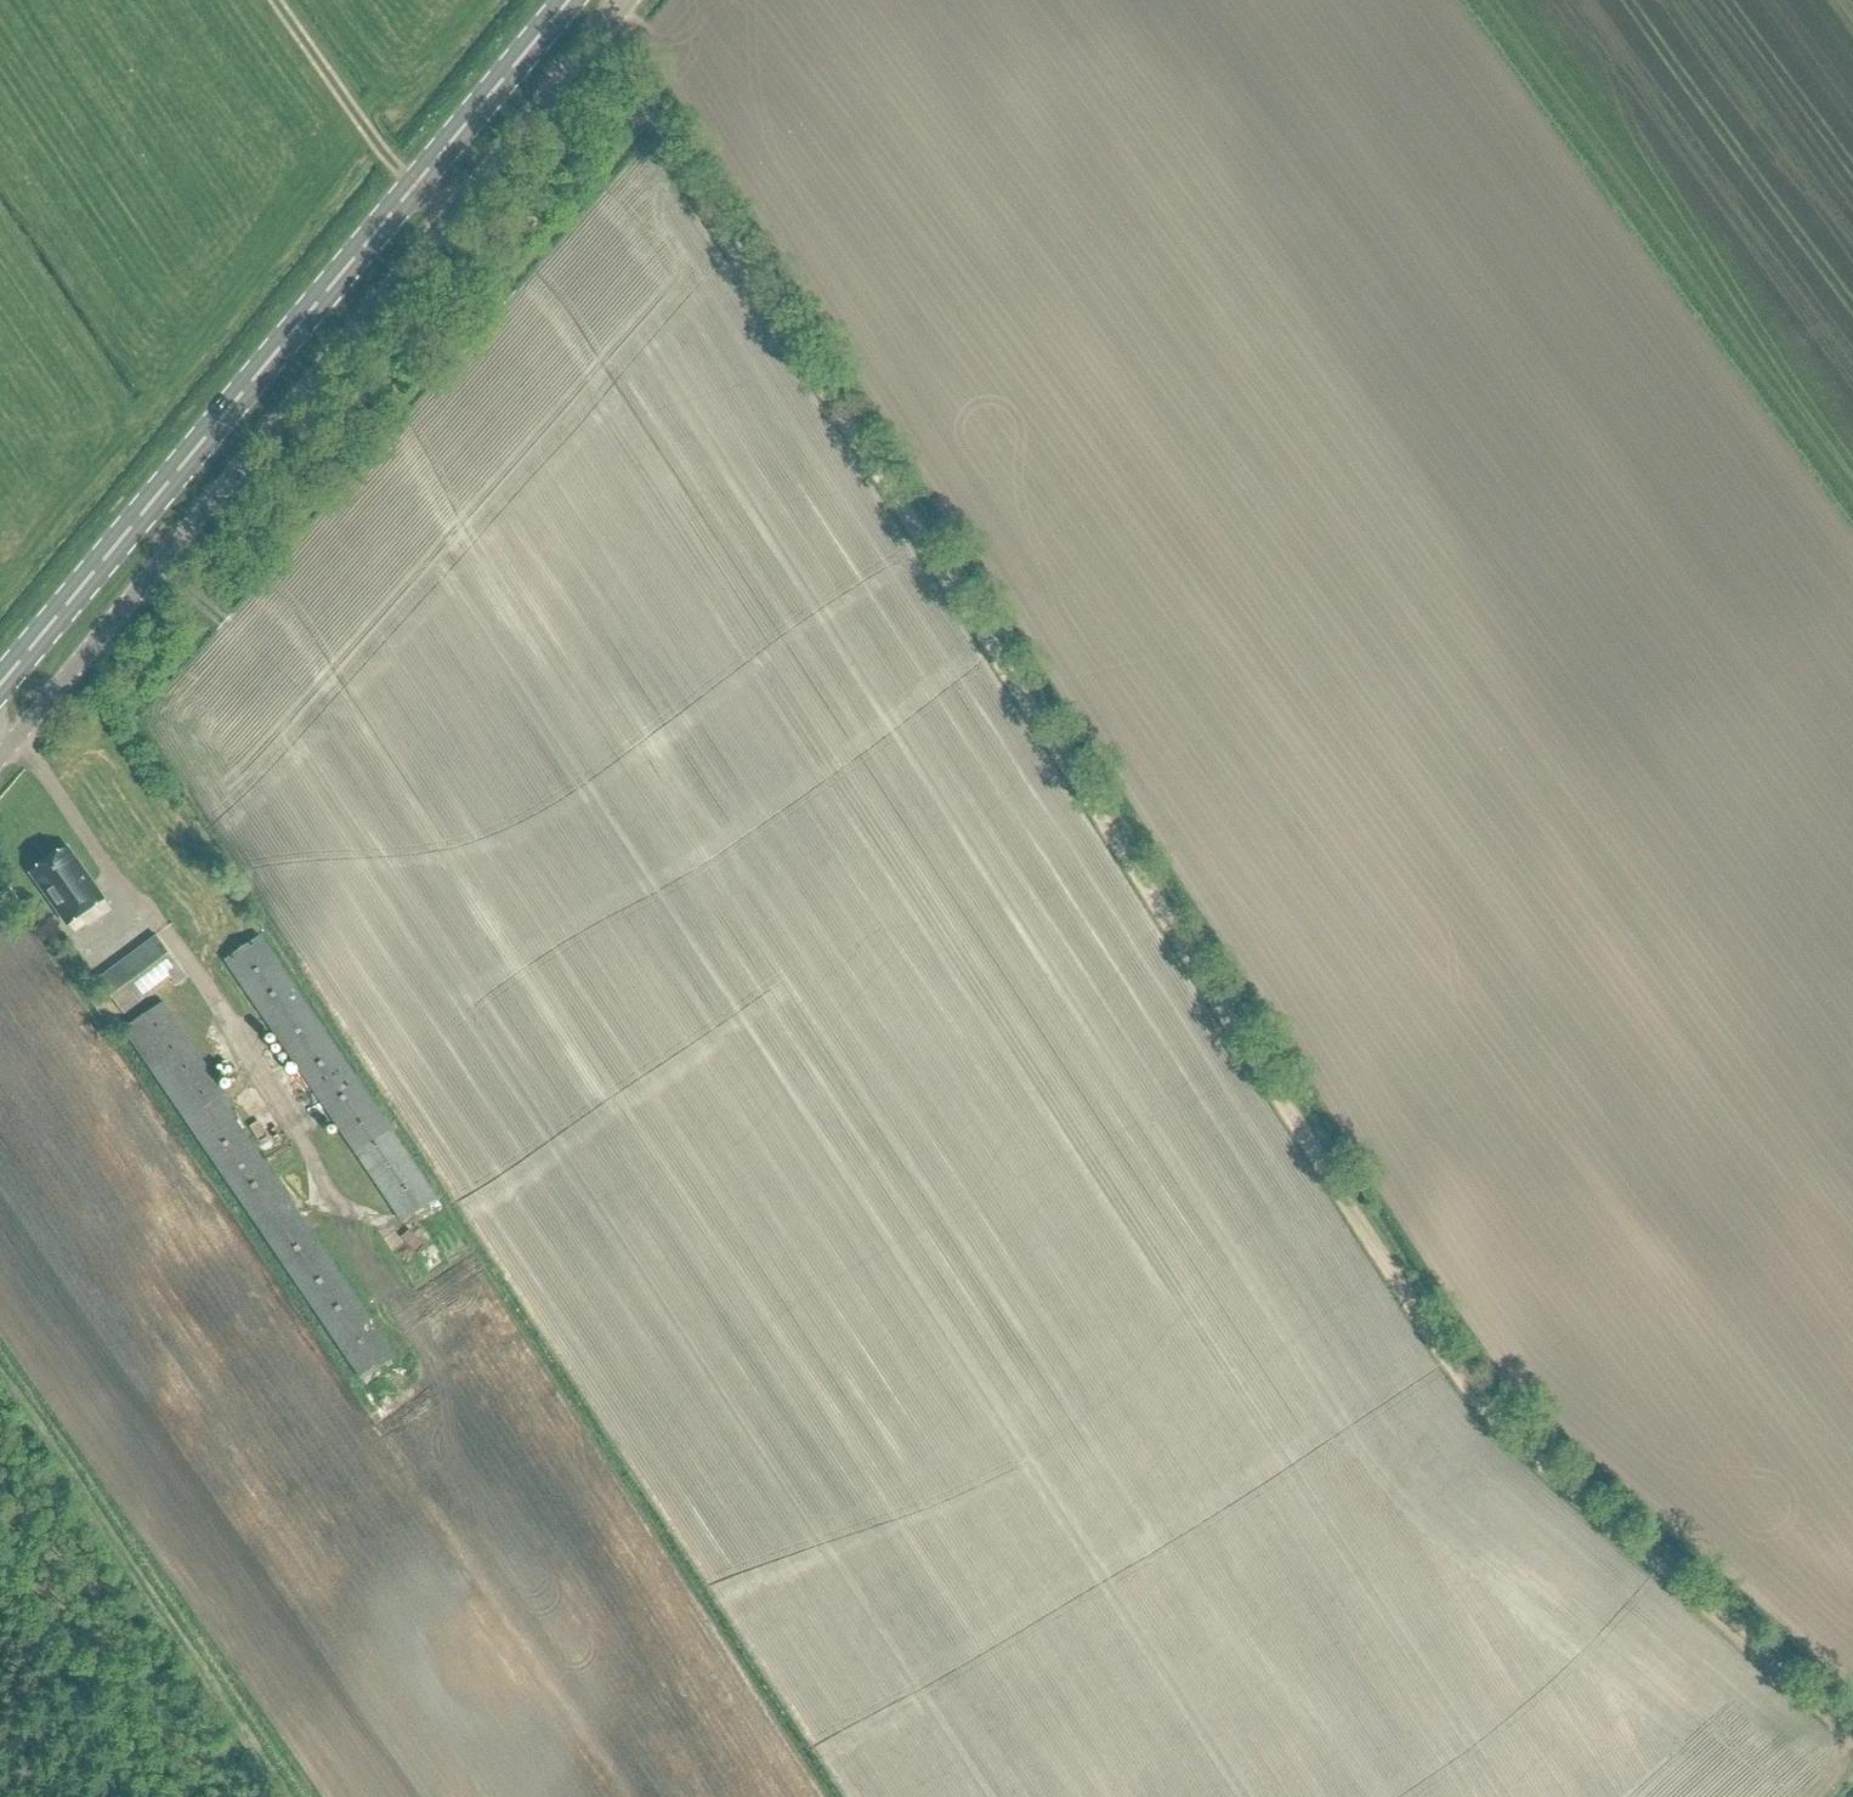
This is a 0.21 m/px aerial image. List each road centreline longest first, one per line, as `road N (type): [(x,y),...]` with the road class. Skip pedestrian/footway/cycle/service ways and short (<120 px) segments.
road 1 (track): [(605,28),(1002,665),(1424,1316),(1546,1454),(1852,1730)]
road 2 (unclassified): [(14,741),(628,0)]
road 3 (primary): [(0,685),(569,0)]
road 4 (track): [(277,0),(384,152),(416,184)]

